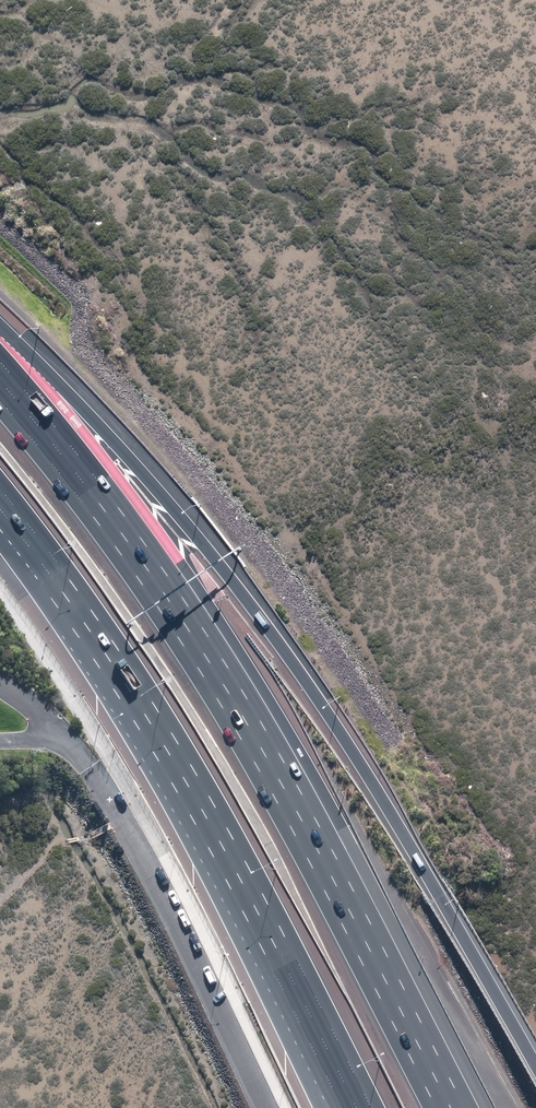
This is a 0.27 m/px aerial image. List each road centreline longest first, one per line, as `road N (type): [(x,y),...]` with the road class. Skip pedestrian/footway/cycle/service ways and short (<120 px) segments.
road 1 (motorway): [(0,326),(139,469),(265,623),(369,777),(535,1056)]
road 2 (motorway): [(0,382),(122,533),(211,662),(308,831),(451,1107)]
road 3 (motorway): [(357,1107),(186,782),(114,664),(0,511)]

